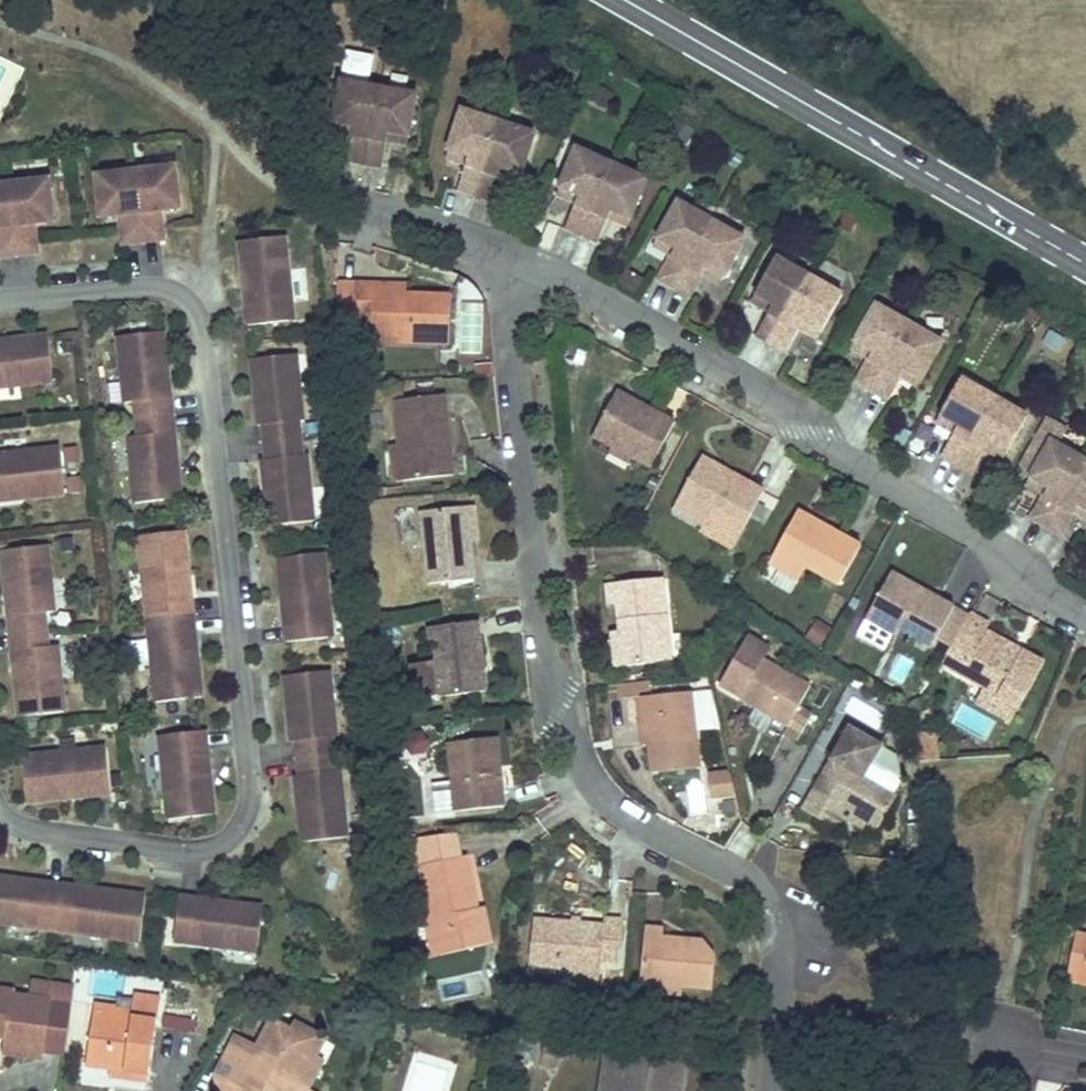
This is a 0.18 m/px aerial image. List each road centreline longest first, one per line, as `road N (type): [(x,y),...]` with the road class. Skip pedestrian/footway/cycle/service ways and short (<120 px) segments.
road 1 (residential): [(1085,606),(1005,543),(841,450),(793,405),(511,251),(579,751),(603,789),(638,820),(736,866),(778,912),(791,939),(791,994),(773,1090)]
road 2 (residential): [(0,811),(17,831),(195,852),(230,846),(251,811),(199,318),(184,296),(156,283),(0,299)]
road 3 (secondary): [(1085,265),(623,0)]

